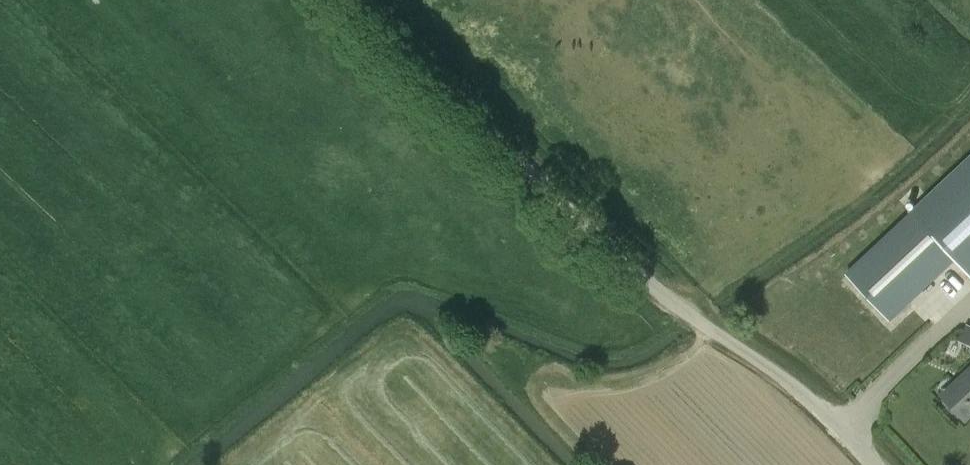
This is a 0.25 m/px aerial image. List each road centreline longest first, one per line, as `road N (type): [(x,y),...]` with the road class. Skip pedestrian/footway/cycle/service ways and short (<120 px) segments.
road 1 (unclassified): [(876,464),(794,385),(660,292),(351,0)]

